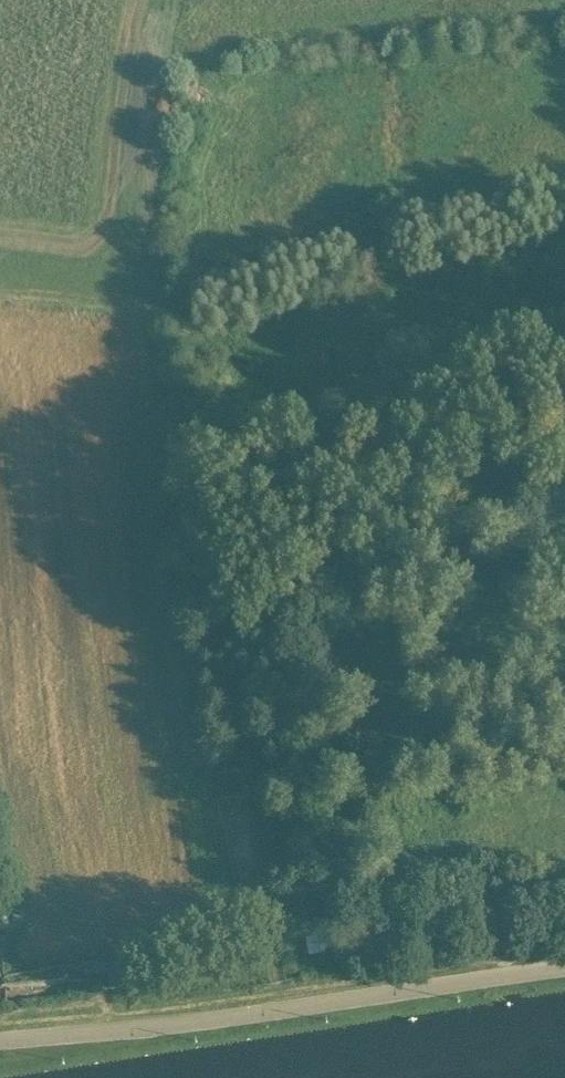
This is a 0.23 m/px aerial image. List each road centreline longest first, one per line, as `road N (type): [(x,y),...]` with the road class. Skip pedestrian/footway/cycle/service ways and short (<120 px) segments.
road 1 (unclassified): [(0,1040),(564,969)]
road 2 (track): [(0,295),(188,312)]

